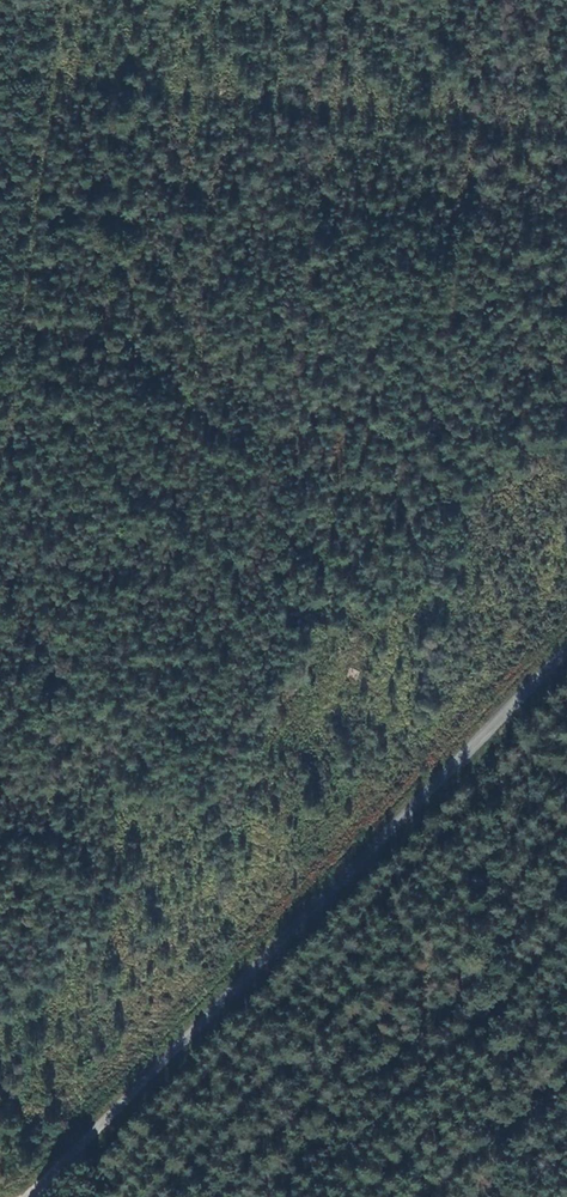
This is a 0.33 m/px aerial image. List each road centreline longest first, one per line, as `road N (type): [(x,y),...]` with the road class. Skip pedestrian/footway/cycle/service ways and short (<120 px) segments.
road 1 (track): [(26,1196),(566,652)]

